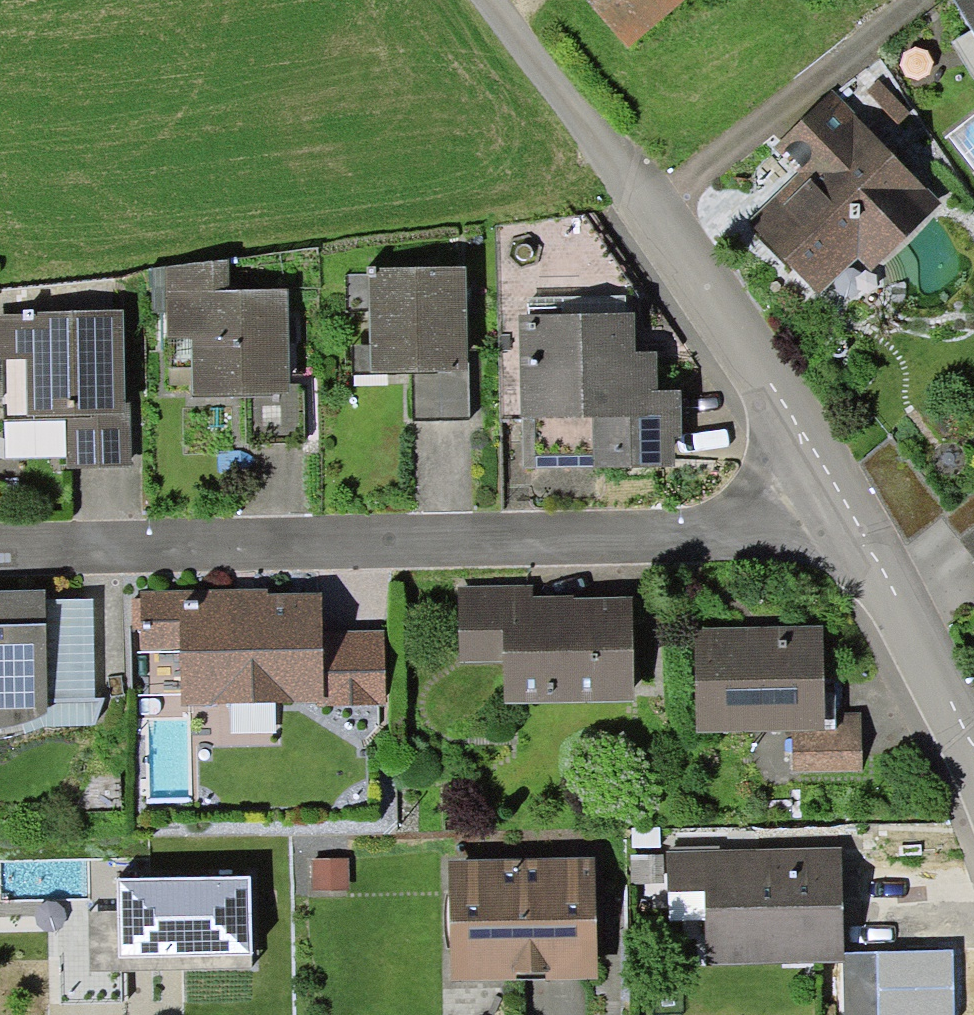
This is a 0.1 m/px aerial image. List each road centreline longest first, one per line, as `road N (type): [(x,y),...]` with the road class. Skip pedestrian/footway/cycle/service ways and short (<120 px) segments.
road 1 (residential): [(0,552),(736,538),(845,521)]
road 2 (unclassified): [(845,521),(763,374),(606,154)]
road 3 (unclassified): [(973,750),(845,521)]
road 4 (track): [(606,154),(491,0)]

